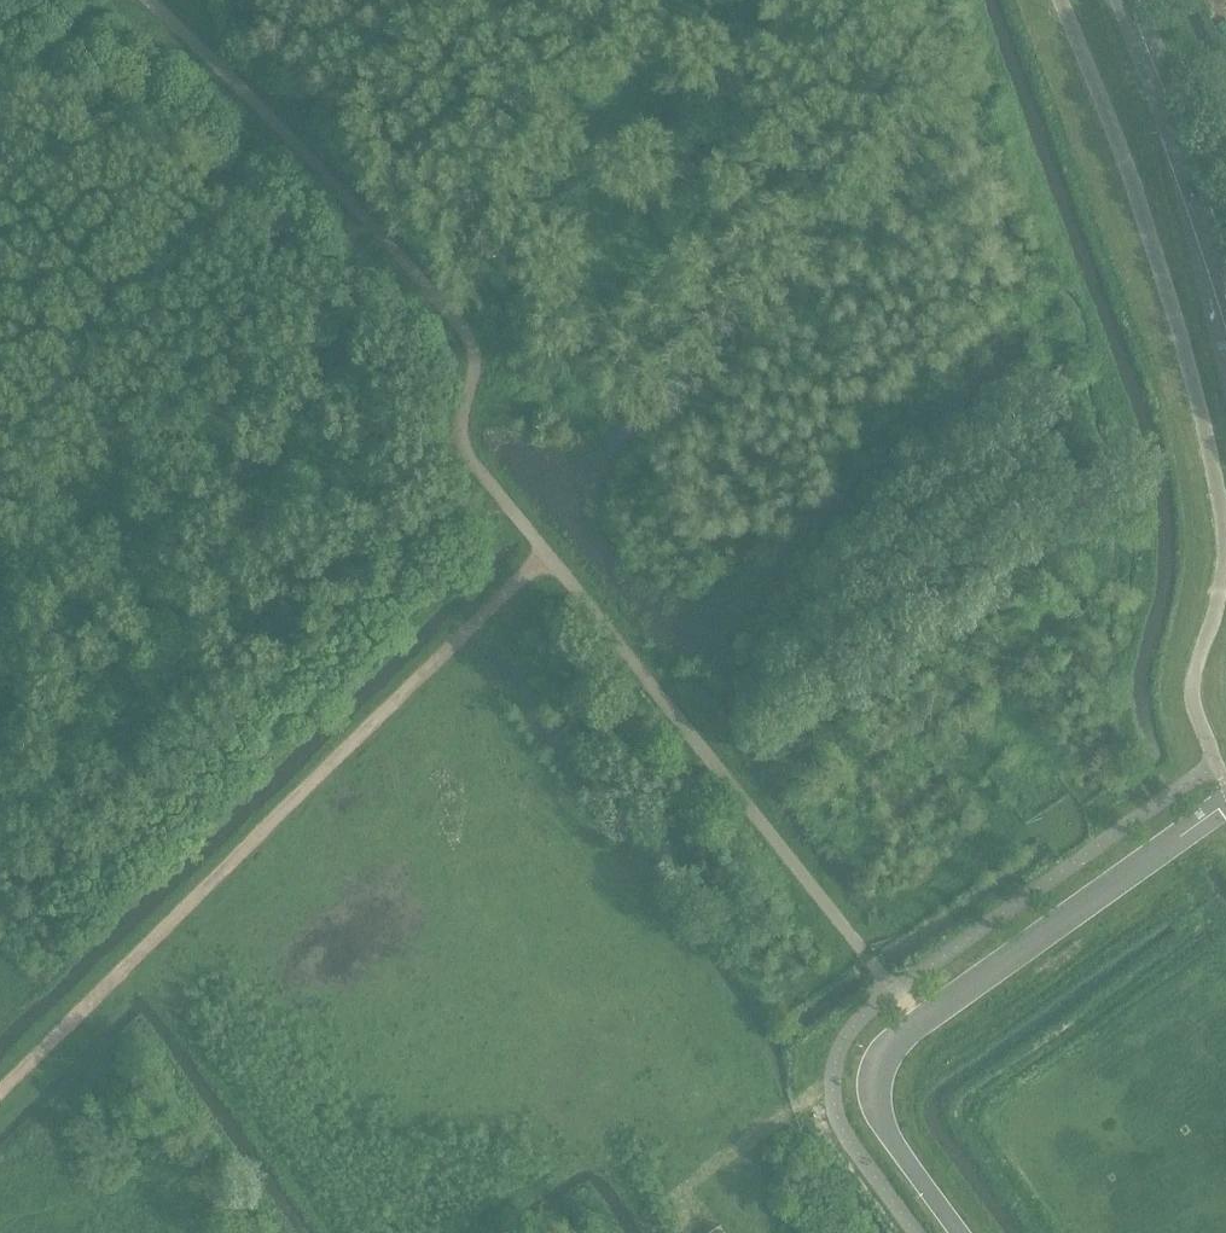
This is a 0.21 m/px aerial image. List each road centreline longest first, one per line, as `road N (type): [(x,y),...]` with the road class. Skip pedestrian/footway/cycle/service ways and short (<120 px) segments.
road 1 (secondary): [(1200,179),(1130,0)]
road 2 (secondary): [(1200,179),(1225,313)]

